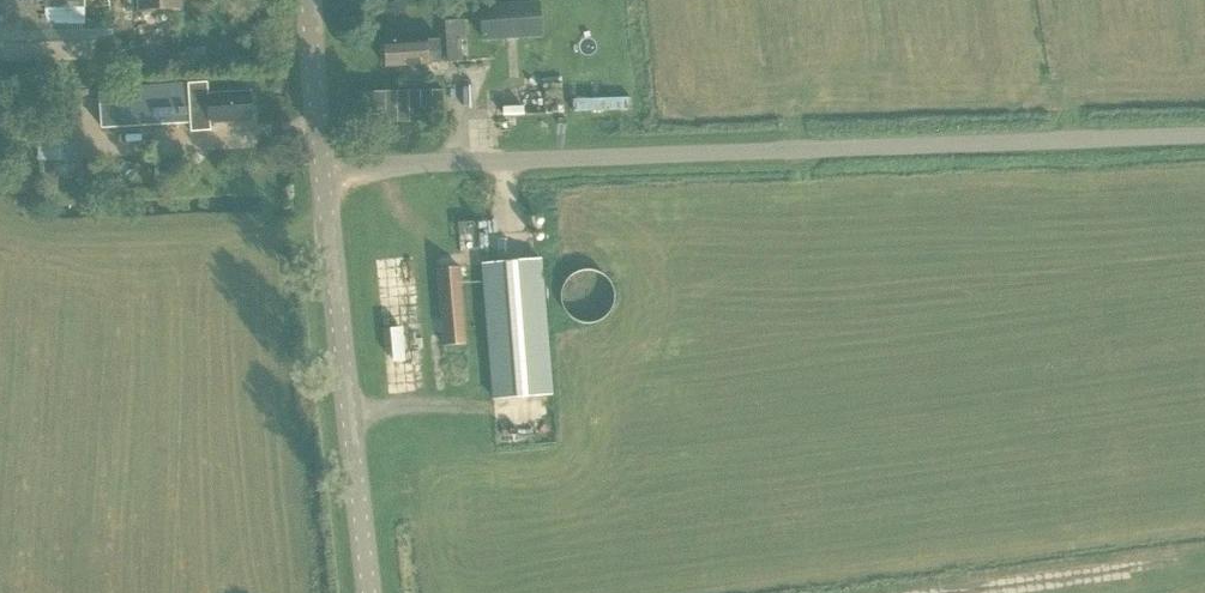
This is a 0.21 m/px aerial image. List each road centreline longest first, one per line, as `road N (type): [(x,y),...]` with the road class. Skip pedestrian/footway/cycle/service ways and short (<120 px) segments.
road 1 (unclassified): [(1204,134),(323,175)]
road 2 (tertiary): [(369,592),(323,175)]
road 3 (tertiary): [(323,175),(315,0)]

